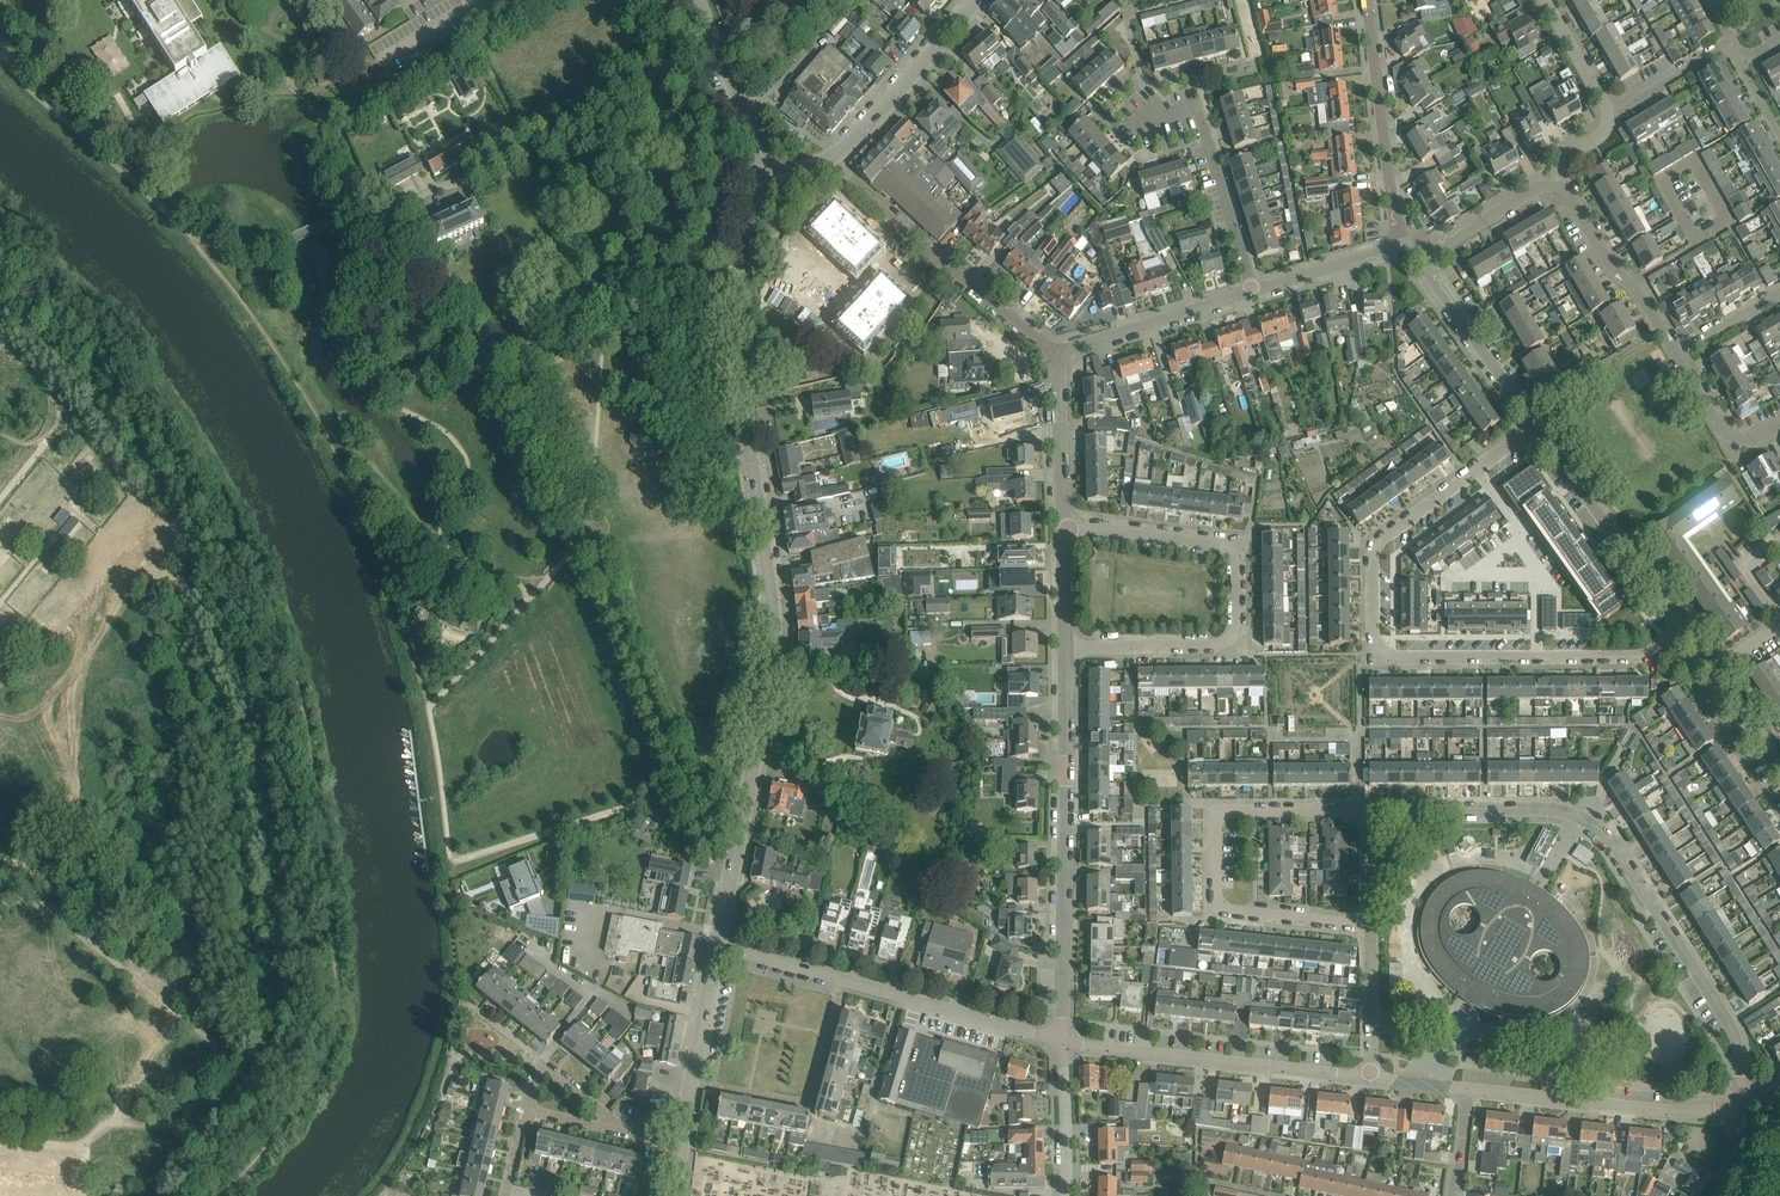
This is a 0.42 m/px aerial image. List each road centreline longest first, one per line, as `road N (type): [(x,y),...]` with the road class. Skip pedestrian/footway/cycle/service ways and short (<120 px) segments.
road 1 (tertiary): [(718,946),(774,675),(773,606),(734,337),(758,179)]
road 2 (residential): [(1546,425),(1383,539),(1374,552),(1381,649),(1642,651),(1698,627)]
road 3 (residential): [(1369,808),(1548,808),(1601,831),(1731,1022),(1738,1106)]
road 4 (residential): [(1065,643),(1239,643),(1239,545),(1062,526)]
road 5 (residential): [(1369,926),(1232,913),(1214,903),(1215,814),(1369,808)]
road 6 (residential): [(1064,1043),(1065,643)]
road 7 (residential): [(714,41),(439,186)]
road 8 (residential): [(1369,1078),(1064,1043)]
road 9 (residential): [(1062,351),(851,181),(829,154)]
road 10 (residential): [(1738,1106),(1677,1112),(1468,1088)]
road 11 (residential): [(1698,627),(1546,425)]
road 12 (residential): [(1252,292),(1203,122),(1150,117),(1135,101)]
road 13 (residential): [(692,1082),(810,1104),(843,981)]
road 14 (residential): [(1405,244),(1369,0)]
road 15 (residential): [(1064,1043),(843,981)]
road 16 (tertiary): [(829,154),(981,0)]
road 17 (residential): [(1676,350),(1635,280),(1614,269),(1563,179)]
road 18 (residential): [(1546,425),(1427,258)]
road 19 (residential): [(1062,351),(1252,292)]
road 20 (residential): [(1062,526),(1062,351)]
road 21 (residential): [(1730,670),(1779,624),(1751,577),(1754,563),(1779,542)]
road 22 (residential): [(1252,292),(1405,244)]
road 23 (residential): [(1427,258),(1563,179)]
road 24 (residential): [(1779,426),(1754,442),(1726,432),(1676,350)]
road 25 (residential): [(1064,1195),(1064,1043)]
road 26 (residential): [(1369,1078),(1369,926)]
road 27 (residential): [(758,179),(748,123),(714,41)]
road 28 (residential): [(1607,114),(1733,42)]
road 29 (tertiary): [(692,1082),(718,946)]
road 30 (residential): [(1607,114),(1543,0)]
road 31 (residential): [(843,981),(718,946)]

